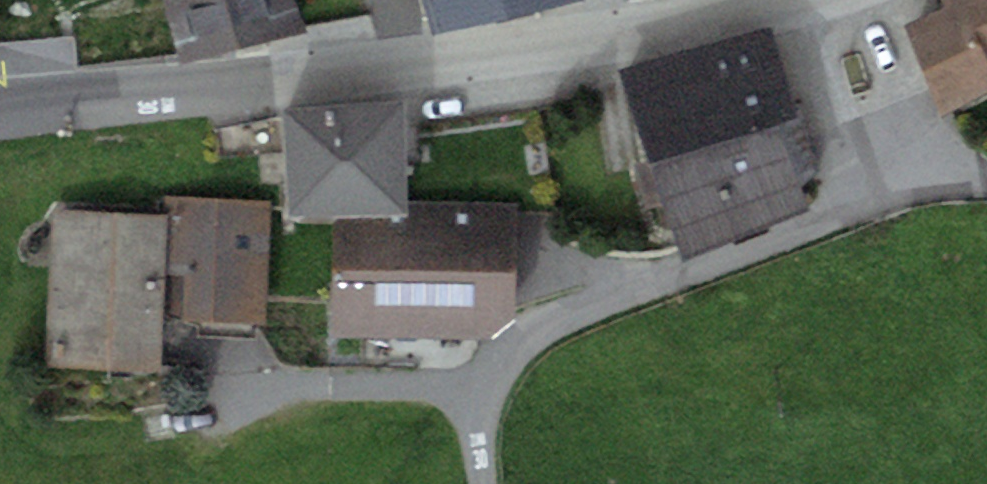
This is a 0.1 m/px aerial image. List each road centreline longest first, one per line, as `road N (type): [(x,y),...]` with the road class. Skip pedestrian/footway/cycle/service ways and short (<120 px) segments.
road 1 (tertiary): [(0,111),(431,69),(795,0)]
road 2 (residential): [(986,182),(916,182),(855,0)]

